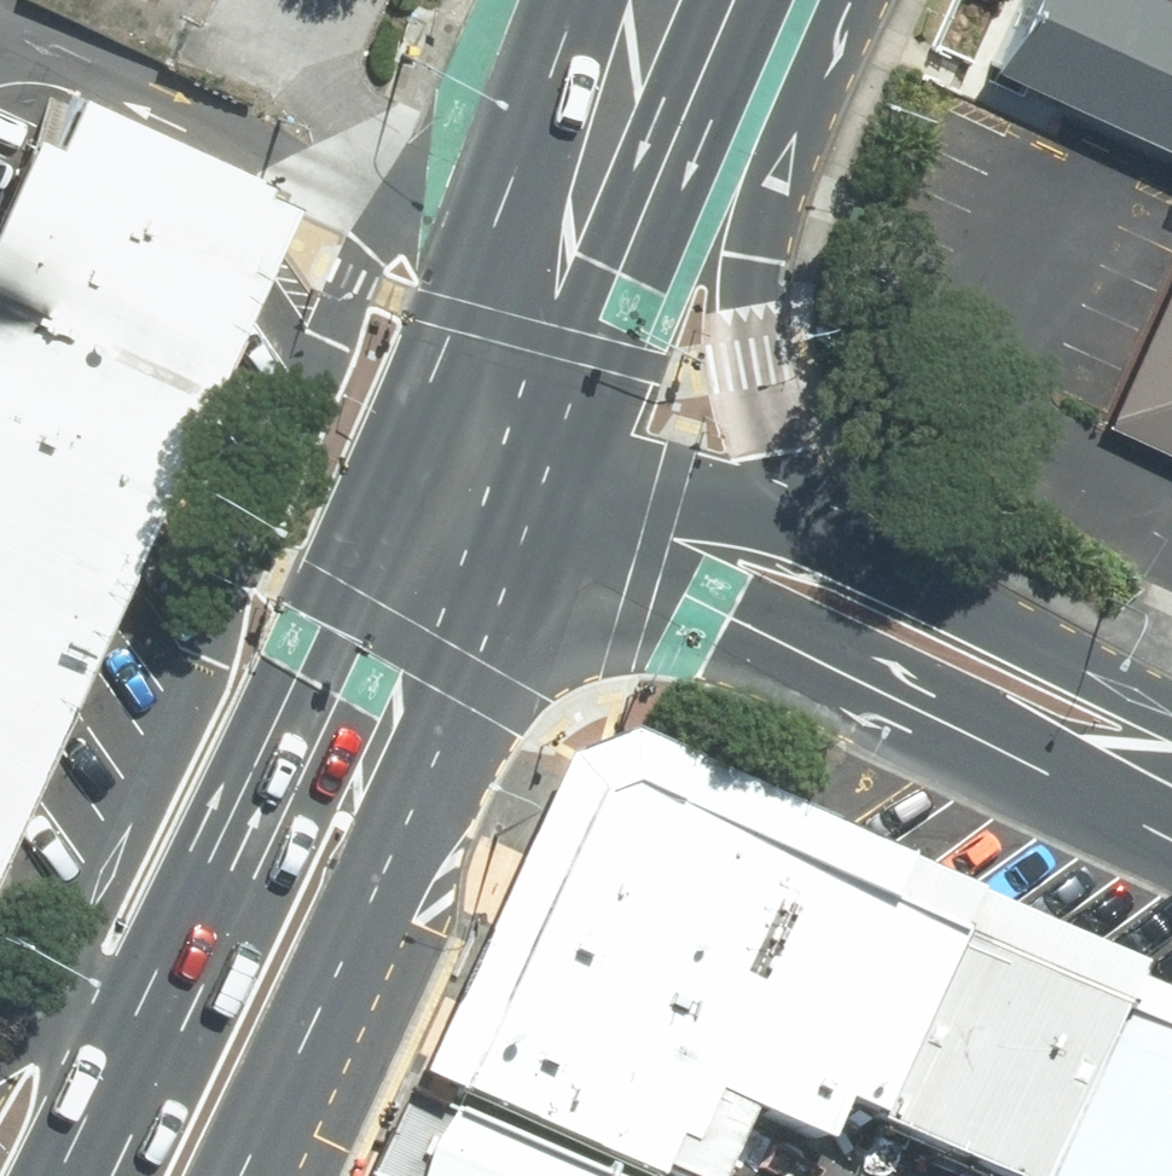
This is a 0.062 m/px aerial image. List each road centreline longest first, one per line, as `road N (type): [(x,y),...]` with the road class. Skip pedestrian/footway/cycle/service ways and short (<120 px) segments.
road 1 (primary): [(57,1175),(406,445)]
road 2 (primary): [(852,0),(744,274),(751,361),(768,442),(955,689)]
road 3 (primary): [(546,514),(243,1175)]
road 4 (primary): [(760,0),(546,514)]
road 5 (primary): [(406,445),(578,0)]
road 6 (secondary): [(546,514),(955,689)]
road 7 (secondary): [(955,689),(1171,775)]
road 8 (residential): [(406,445),(546,514)]

